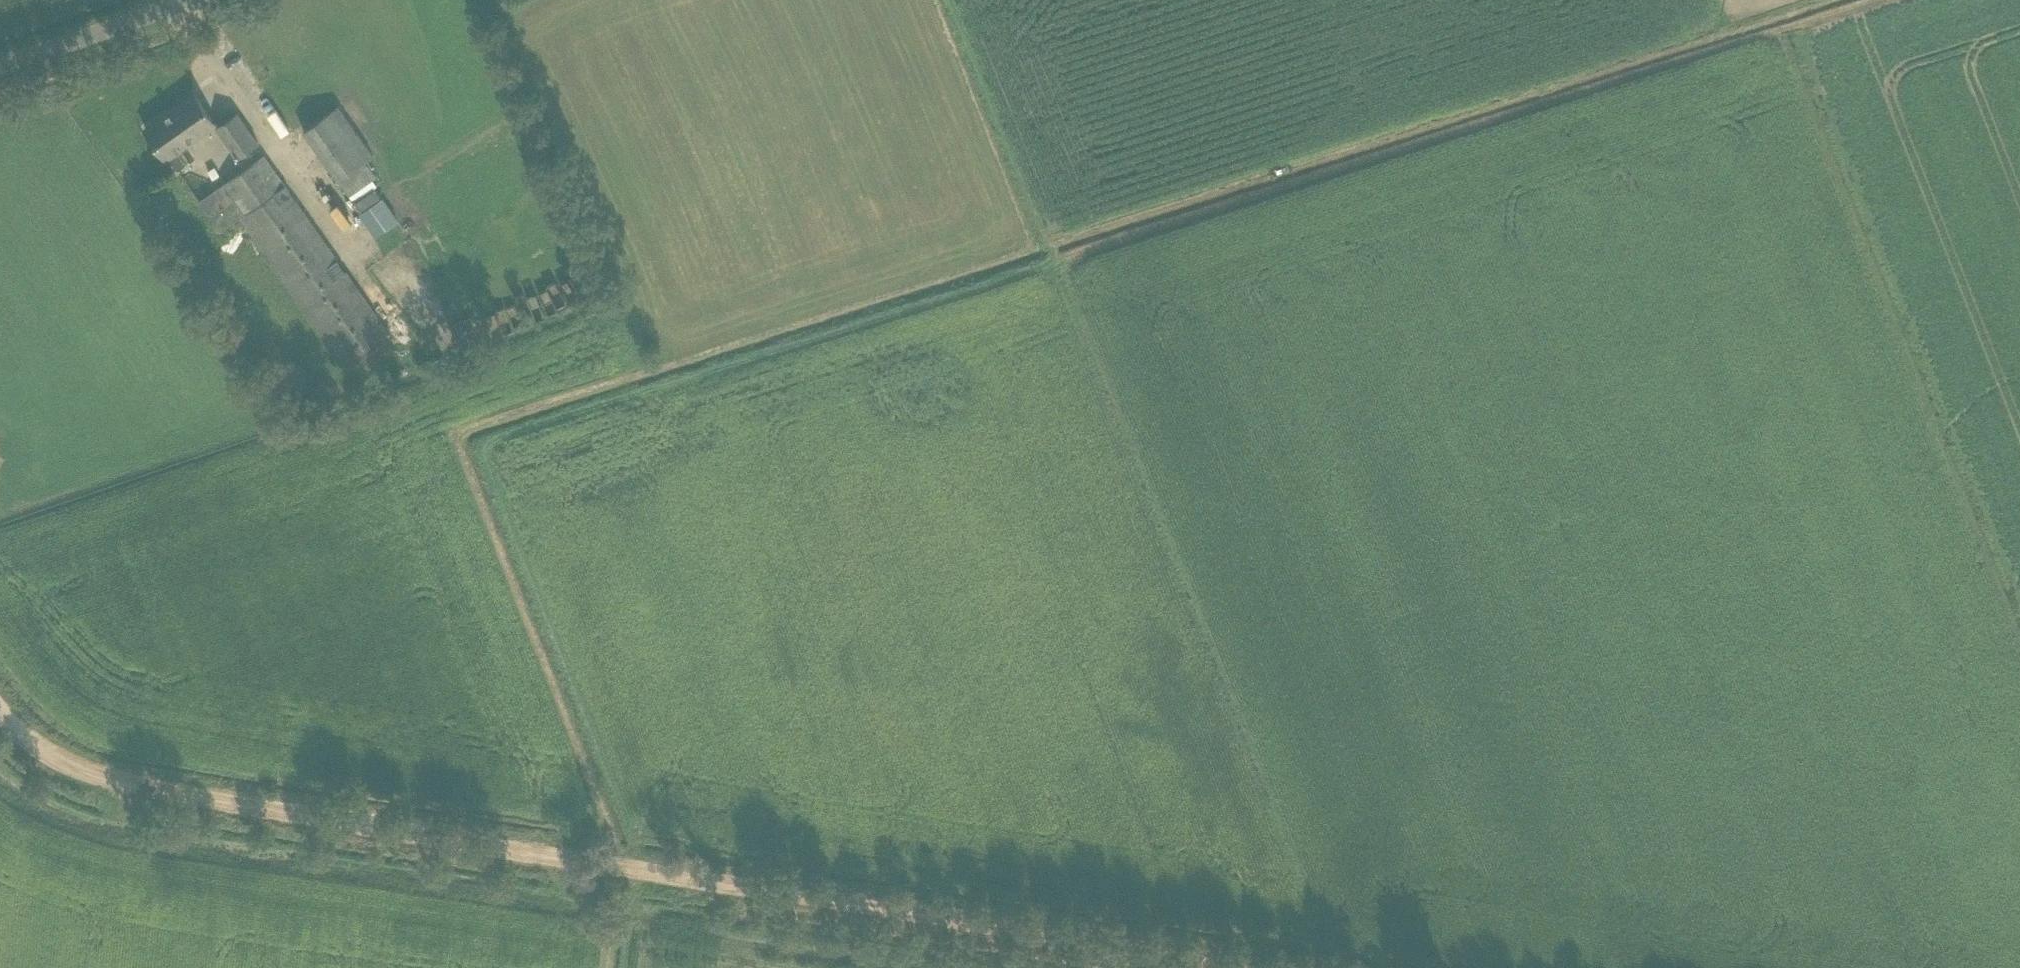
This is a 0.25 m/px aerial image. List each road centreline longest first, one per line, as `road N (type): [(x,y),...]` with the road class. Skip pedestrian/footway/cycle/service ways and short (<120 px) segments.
road 1 (track): [(1223,967),(119,781),(67,759),(0,707)]
road 2 (tertiary): [(0,67),(182,0)]

